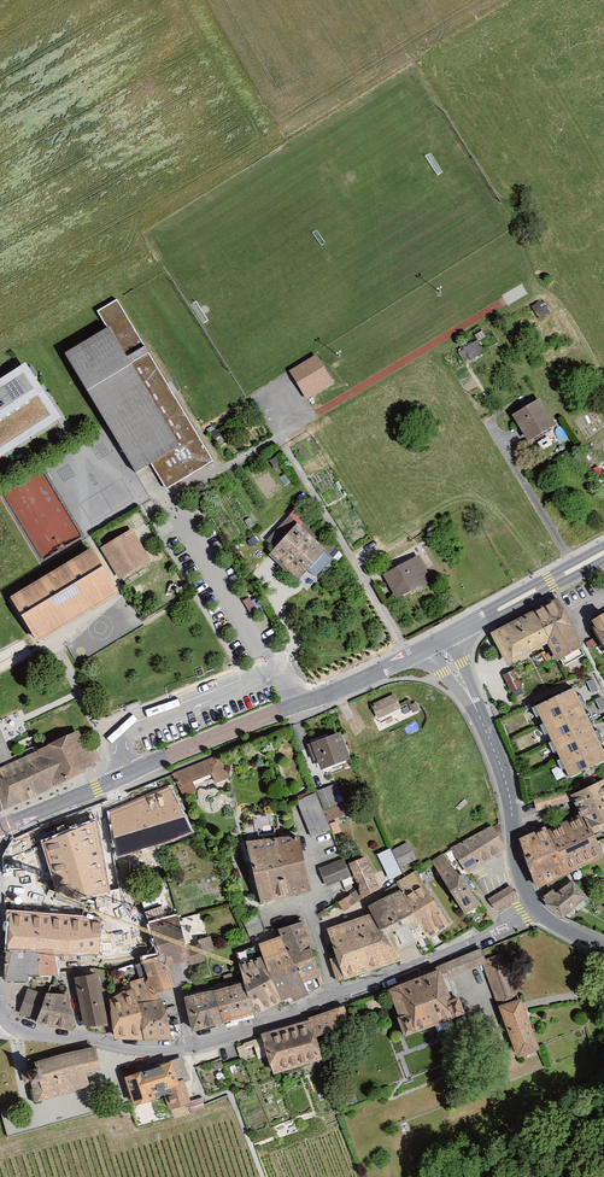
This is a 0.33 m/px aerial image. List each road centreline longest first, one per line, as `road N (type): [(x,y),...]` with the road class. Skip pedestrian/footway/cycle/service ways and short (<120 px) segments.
road 1 (residential): [(538,910),(181,1051),(33,1038),(0,1011)]
road 2 (secondary): [(0,828),(441,641)]
road 3 (tertiary): [(538,910),(512,843),(512,797),(441,641)]
road 4 (track): [(603,172),(511,3)]
road 5 (secondary): [(441,641),(603,552)]
road 6 (unclassified): [(603,1123),(488,1176)]

